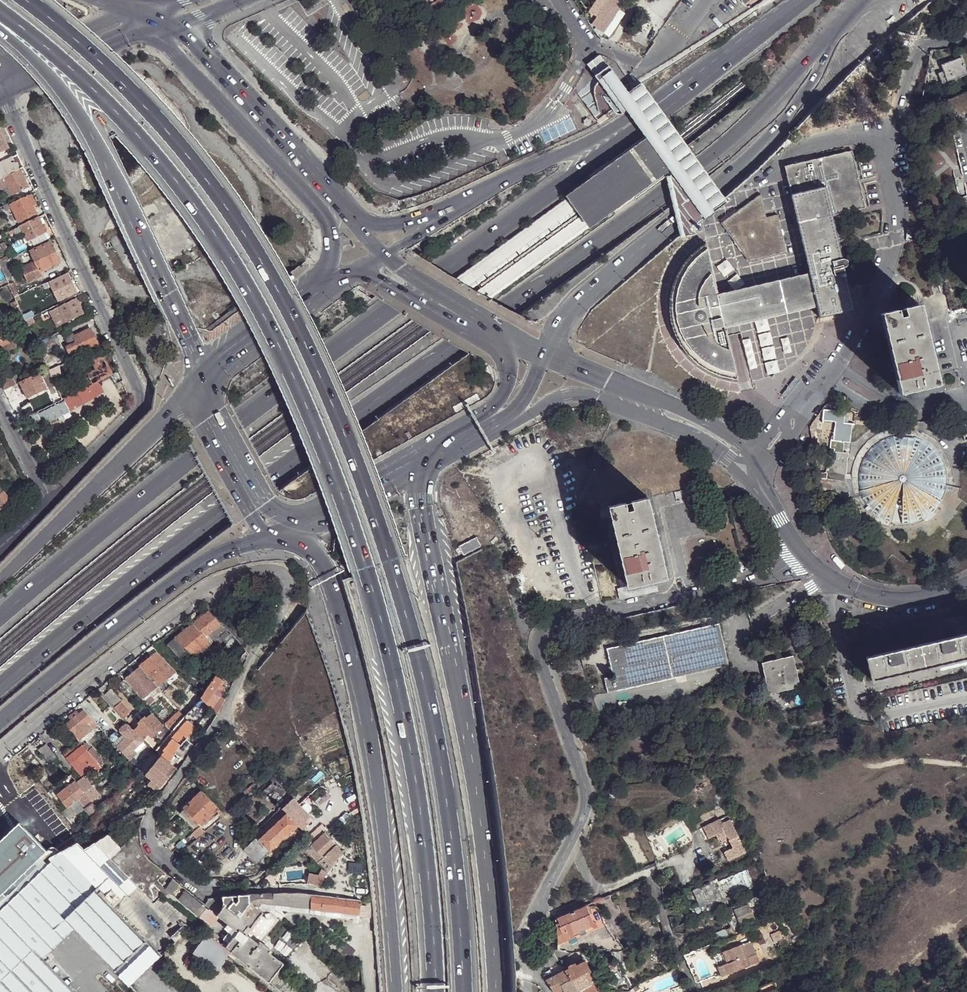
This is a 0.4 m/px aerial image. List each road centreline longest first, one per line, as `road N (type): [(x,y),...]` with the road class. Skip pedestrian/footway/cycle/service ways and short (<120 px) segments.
road 1 (motorway): [(463,991),(451,823),(420,669),(329,386),(272,275),(205,171),(116,74),(33,0)]
road 2 (motorway): [(0,15),(96,89),(183,187),(302,397),(394,674),(420,827),(431,991)]
road 3 (trunk): [(0,688),(748,127),(842,25)]
road 4 (trunk): [(706,74),(243,412),(0,616)]
road 5 (residential): [(802,554),(760,579),(575,619),(543,637),(541,662),(588,801),(524,927),(522,966)]
road 6 (motorway): [(495,991),(476,788),(424,523),(425,502),(441,486)]
road 7 (residential): [(0,90),(143,398),(136,415),(48,499)]
road 8 (motorway): [(298,536),(325,569),(375,765),(399,991)]
road 9 (primary): [(572,366),(572,315),(759,151),(842,25)]
road 10 (motorway): [(0,24),(45,64),(79,112),(202,382)]
road 11 (residential): [(837,366),(893,242),(896,213),(880,136),(899,114),(920,47),(966,40)]
road 12 (primary): [(0,722),(202,563),(298,536)]
road 13 (primary): [(160,28),(330,224),(319,292)]
road 14 (residential): [(498,451),(554,441),(595,415),(629,414),(720,452),(778,519)]
road 15 (primary): [(380,244),(195,40),(160,28)]
road 16 (trunk): [(202,382),(0,580)]
road 17 (primary): [(626,117),(380,244)]
road 18 (residential): [(250,886),(200,887),(156,852),(147,832),(222,717)]
road 19 (residential): [(222,717),(281,613),(286,582),(276,570),(256,570),(194,596)]
road 20 (residential): [(0,754),(194,596)]
road 21 (residential): [(751,452),(709,422),(572,366)]
road 22 (residential): [(802,554),(825,574),(878,596),(935,595),(966,582)]
road 23 (residential): [(16,79),(42,77),(160,28)]
road 24 (primary): [(298,536),(441,486)]
road 25 (primary): [(319,292),(202,382)]
road 26 (residential): [(318,822),(222,717)]
road 27 (residential): [(127,10),(33,57),(16,79)]
road 28 (primary): [(812,0),(706,74)]
road 29 (primary): [(498,451),(559,421),(574,386),(572,366)]
road 30 (primary): [(537,353),(429,291)]

